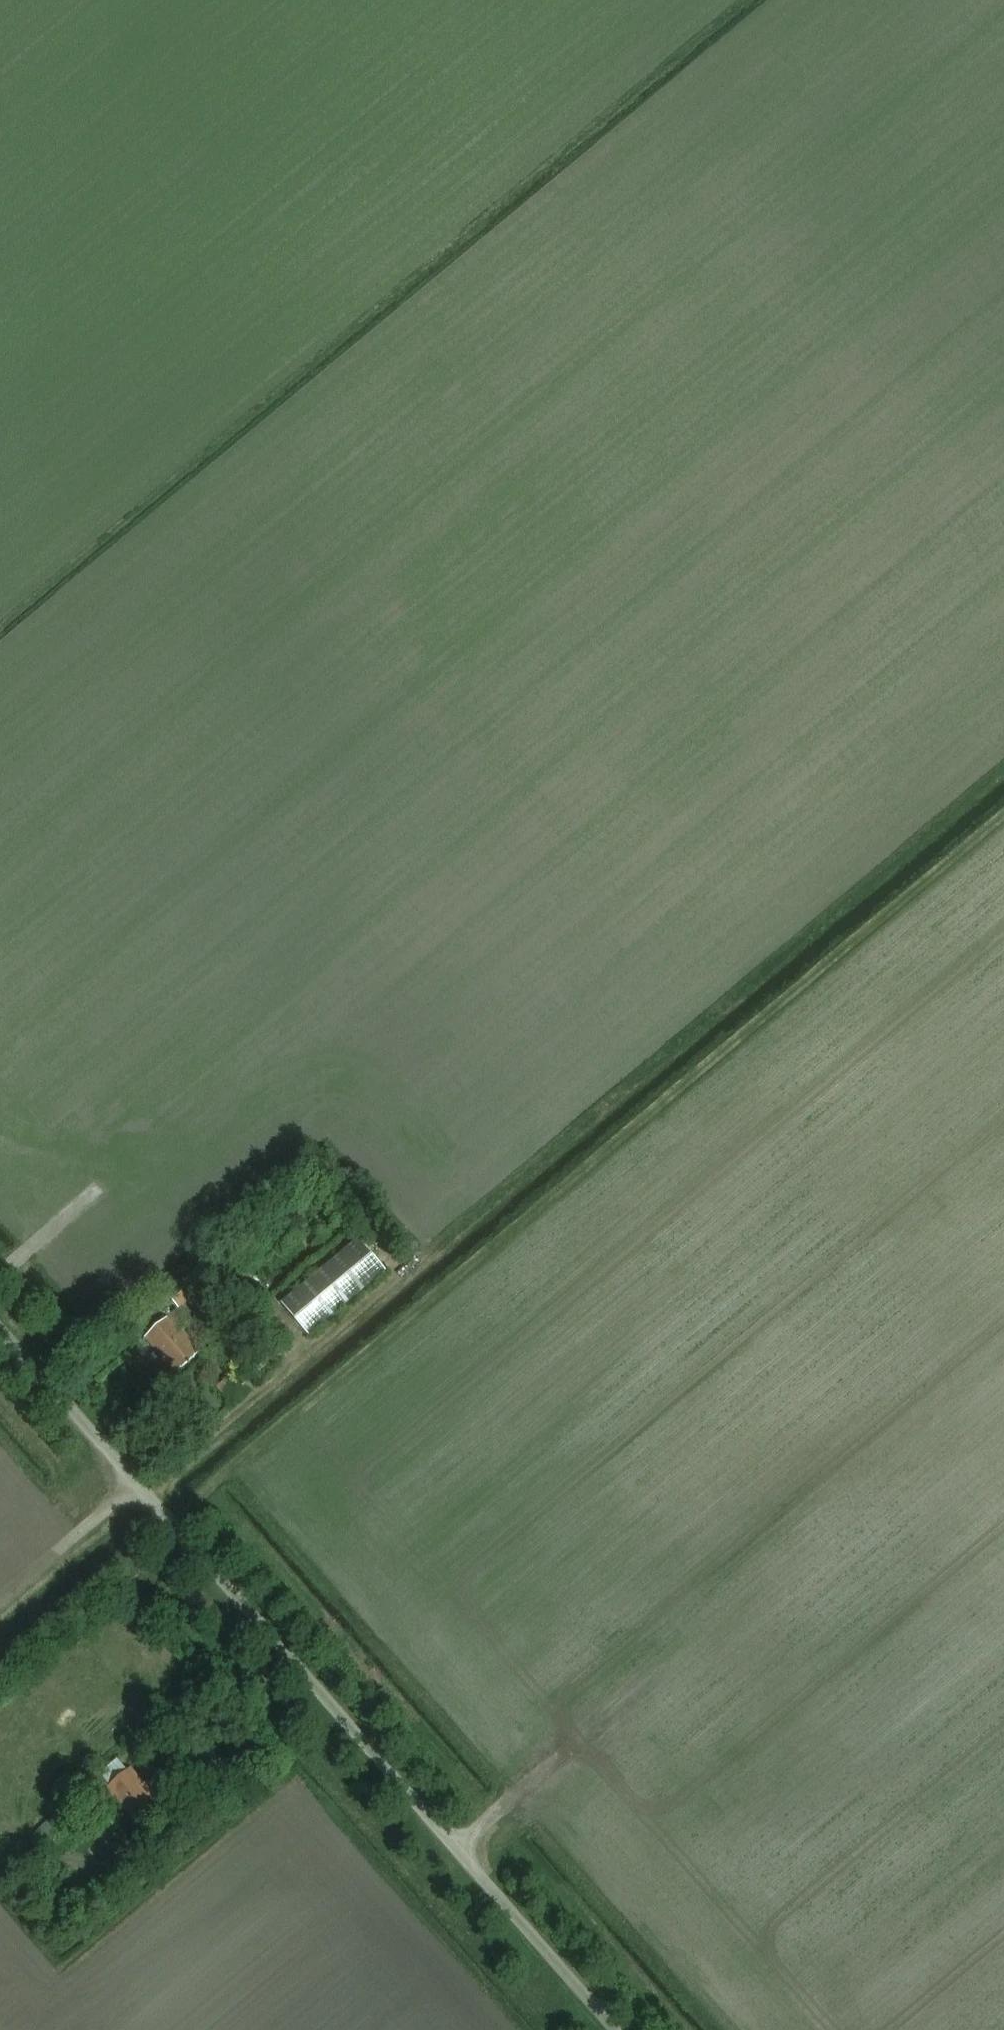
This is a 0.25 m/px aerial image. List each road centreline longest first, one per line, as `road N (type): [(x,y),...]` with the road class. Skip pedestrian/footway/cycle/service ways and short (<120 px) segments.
road 1 (unclassified): [(614,2029),(0,1328)]

